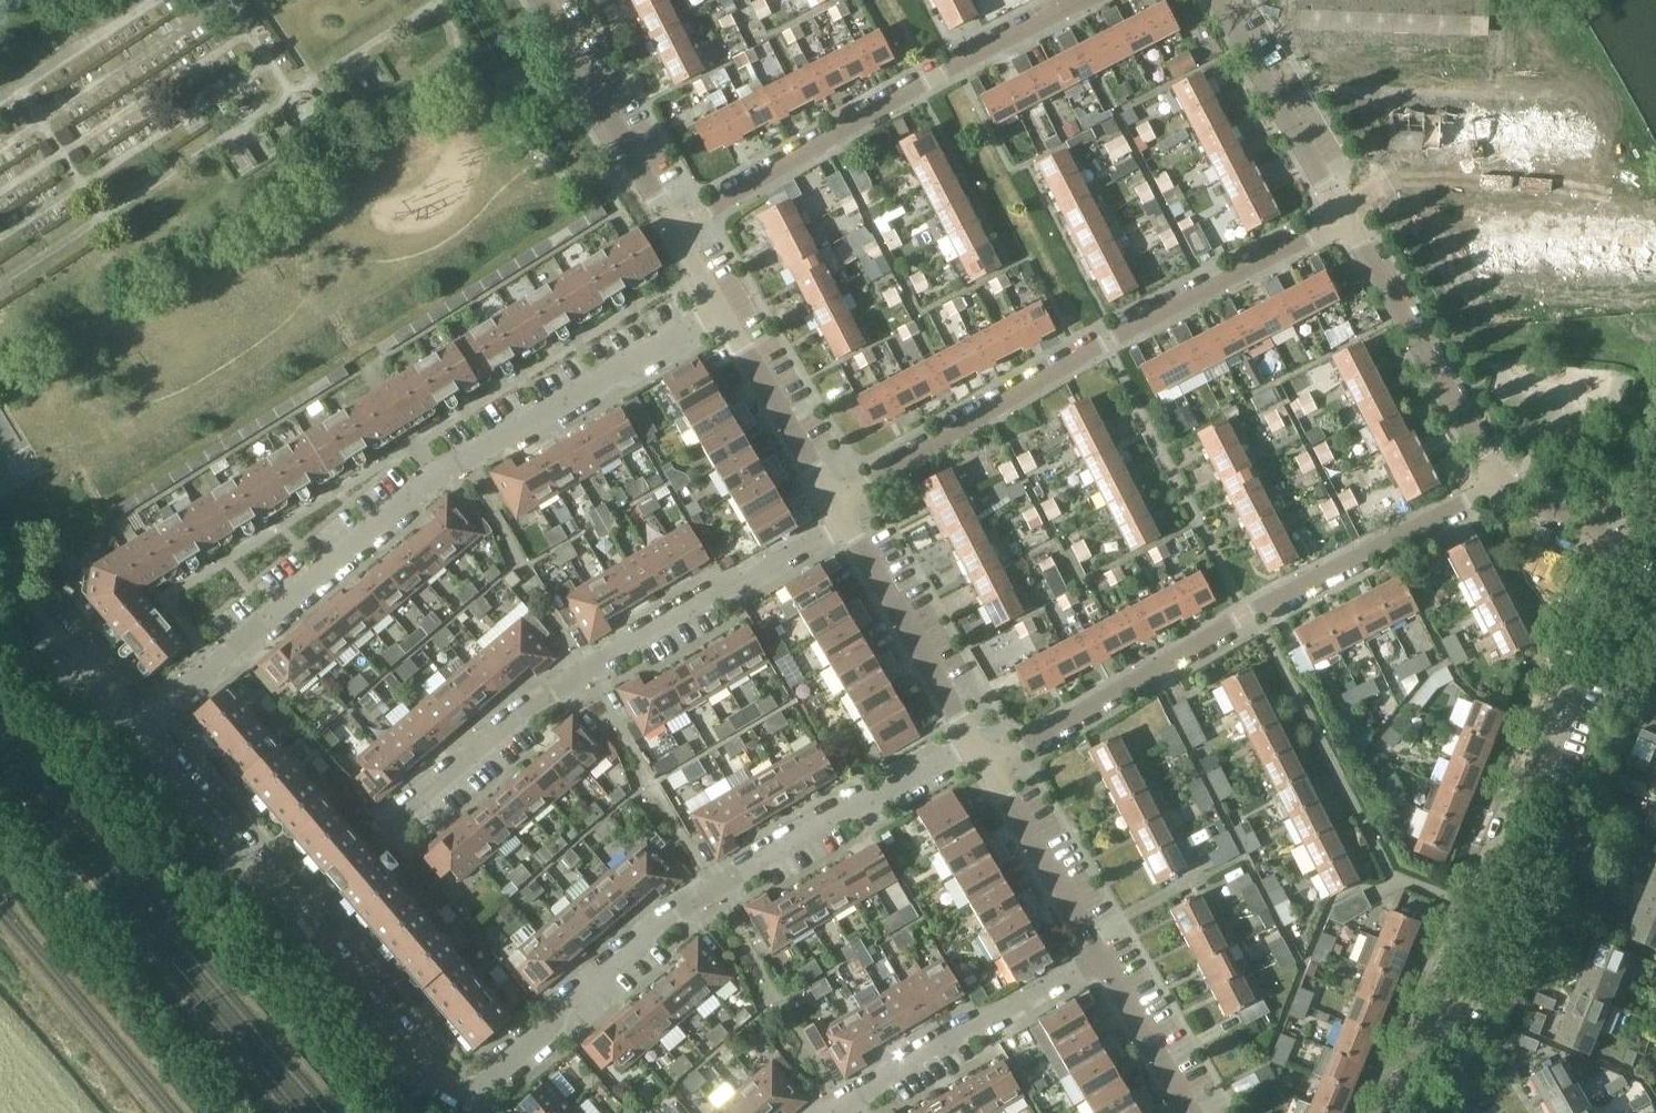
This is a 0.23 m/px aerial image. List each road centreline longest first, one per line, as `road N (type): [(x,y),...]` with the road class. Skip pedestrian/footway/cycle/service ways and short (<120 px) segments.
road 1 (residential): [(137,724),(465,457),(718,309)]
road 2 (residential): [(304,917),(405,811),(532,705),(848,530)]
road 3 (residential): [(458,1110),(549,1031),(577,989),(714,884),(836,806),(874,800),(973,743)]
road 4 (residential): [(835,506),(1106,338),(1347,220)]
road 5 (residential): [(987,767),(1493,474)]
road 6 (residential): [(1434,998),(1620,534)]
road 7 (residential): [(675,232),(913,88),(1077,0)]
road 8 (residential): [(834,1112),(971,1021),(1004,1022),(1100,963)]
road 9 (residential): [(1493,474),(1347,220)]
road 10 (residential): [(675,232),(542,0)]
road 11 (residential): [(304,917),(137,724)]
road 12 (residential): [(1347,220),(1219,0)]
road 13 (residential): [(973,743),(848,530)]
road 14 (residential): [(458,1110),(304,917)]
road 15 (residential): [(835,506),(718,309)]
road 16 (residential): [(1100,963),(987,767)]
road 17 (residential): [(137,724),(0,563)]
road 18 (residential): [(1189,1112),(1100,963)]
road 19 (residential): [(1620,534),(1518,495),(1493,474)]
road 20 (residential): [(1388,1112),(1434,998)]
road 21 (residential): [(1457,1112),(1445,1002),(1434,998)]

